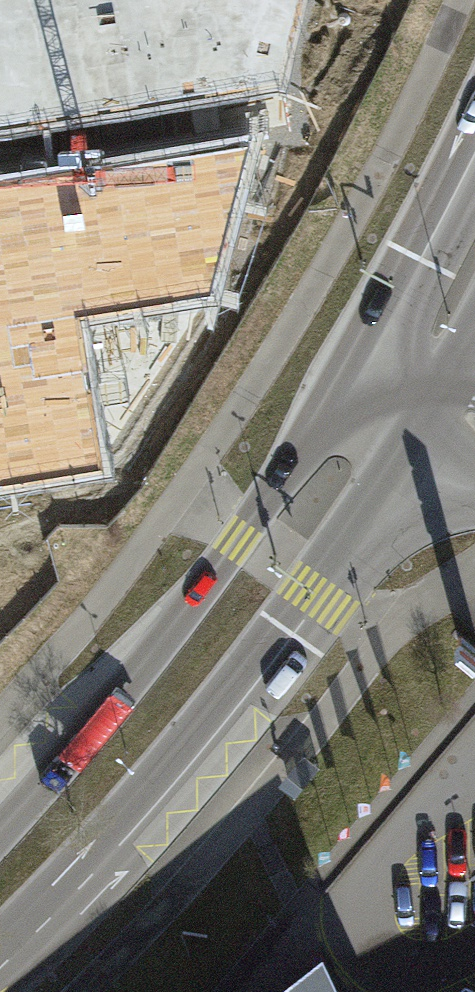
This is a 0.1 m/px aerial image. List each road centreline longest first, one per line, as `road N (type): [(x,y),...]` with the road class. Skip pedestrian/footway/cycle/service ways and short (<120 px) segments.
road 1 (secondary): [(0,972),(297,633),(438,418)]
road 2 (secondary): [(353,373),(154,655),(0,828)]
road 3 (secondary): [(474,159),(353,373)]

